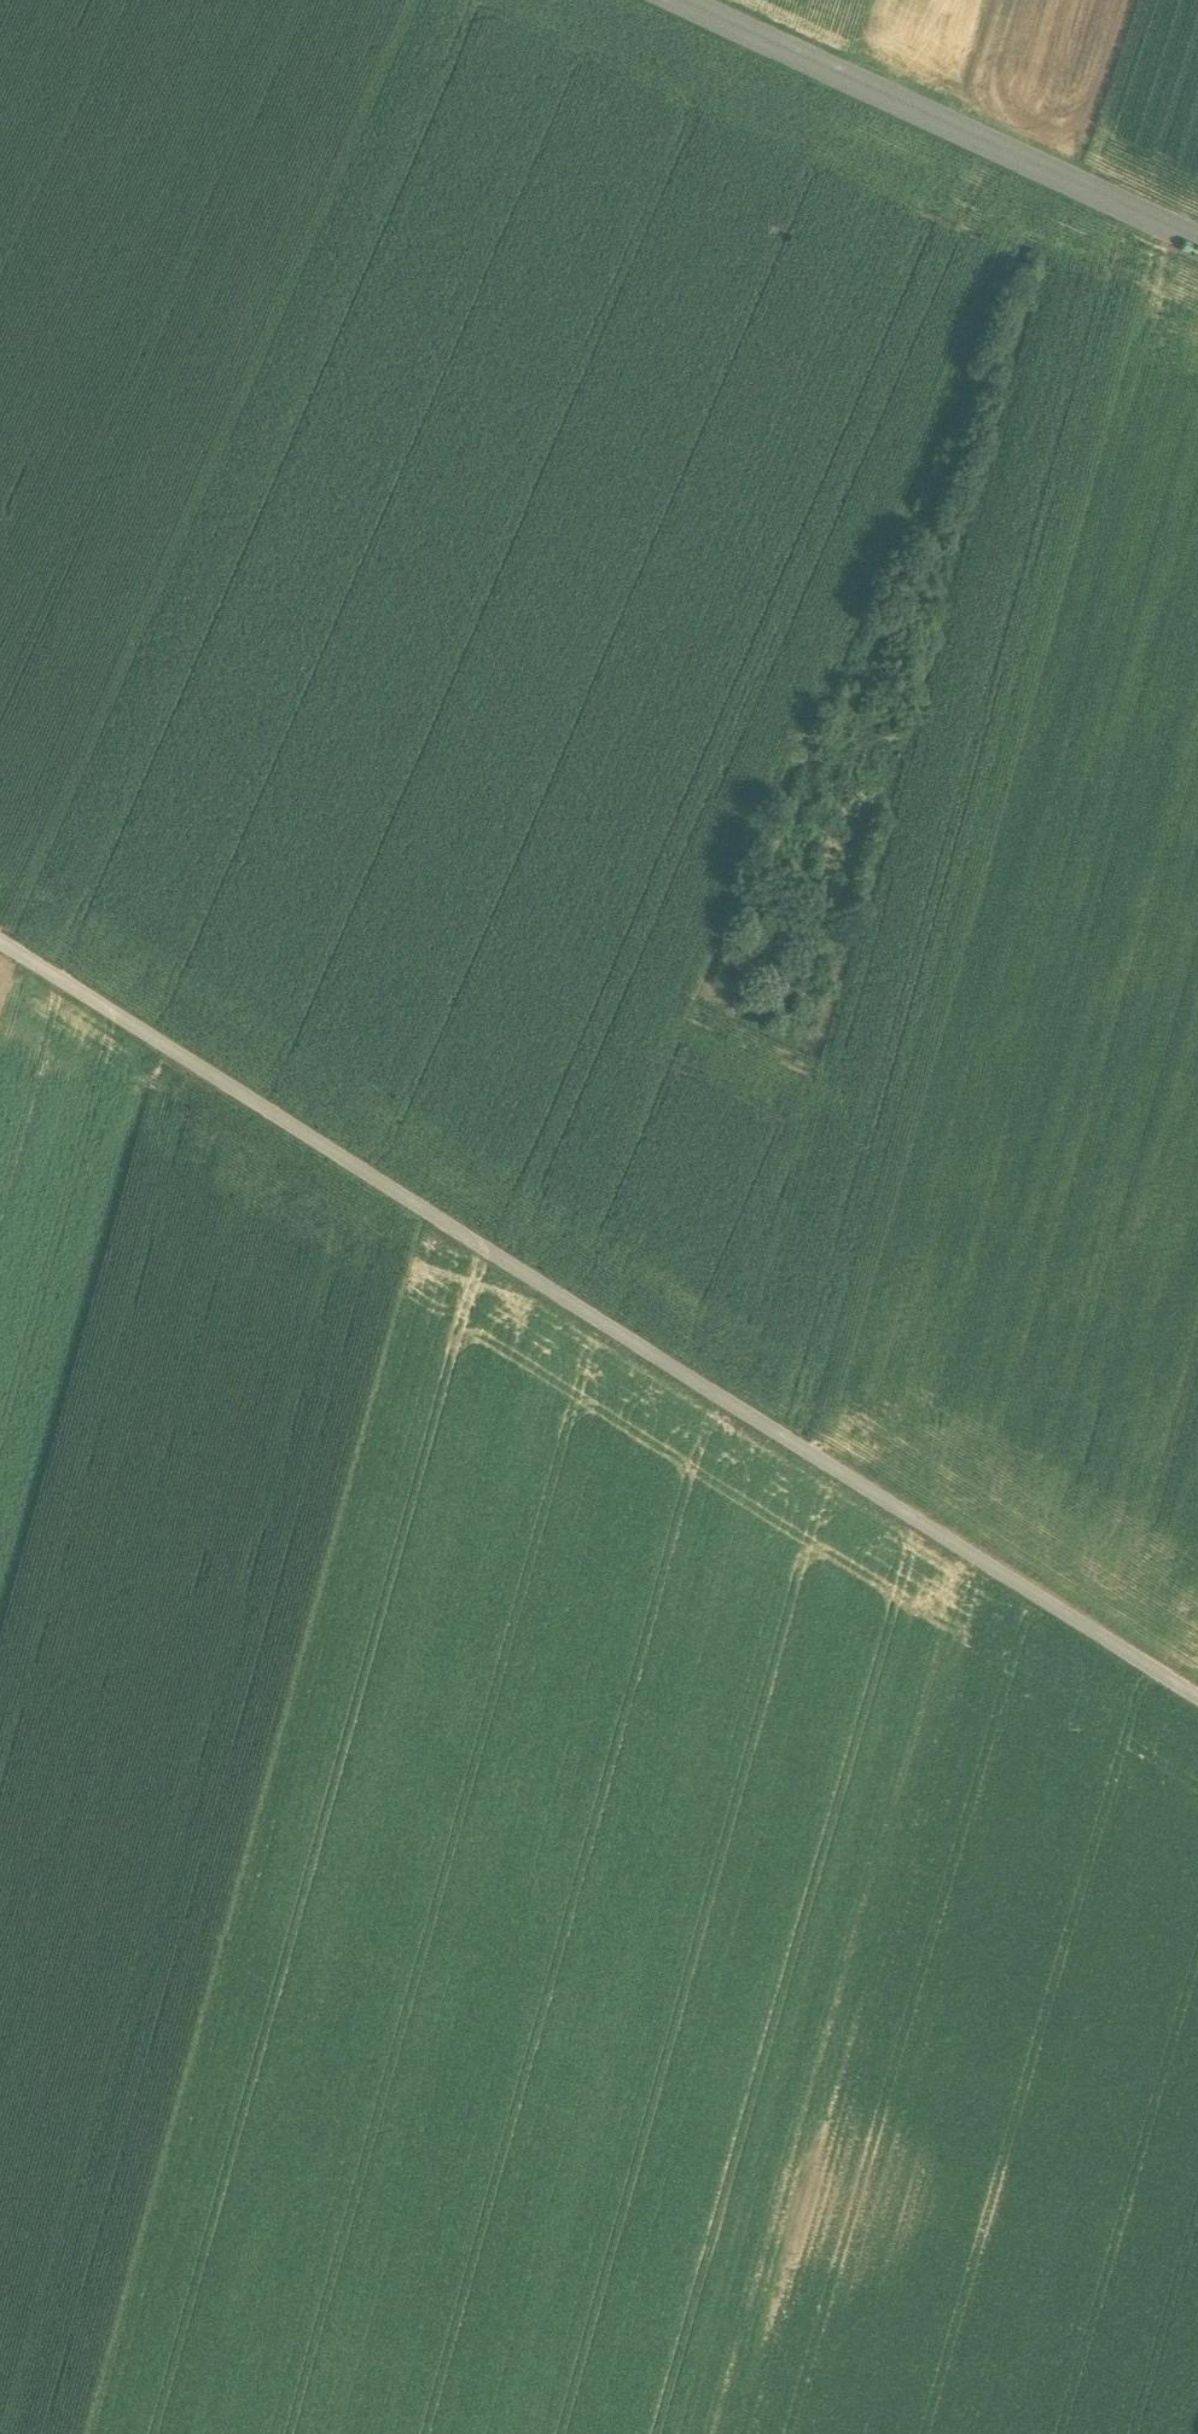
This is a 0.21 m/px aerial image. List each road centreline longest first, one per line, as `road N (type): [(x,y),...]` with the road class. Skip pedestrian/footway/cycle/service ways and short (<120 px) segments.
road 1 (track): [(0,945),(1197,1696)]
road 2 (tertiary): [(1197,241),(679,0)]

